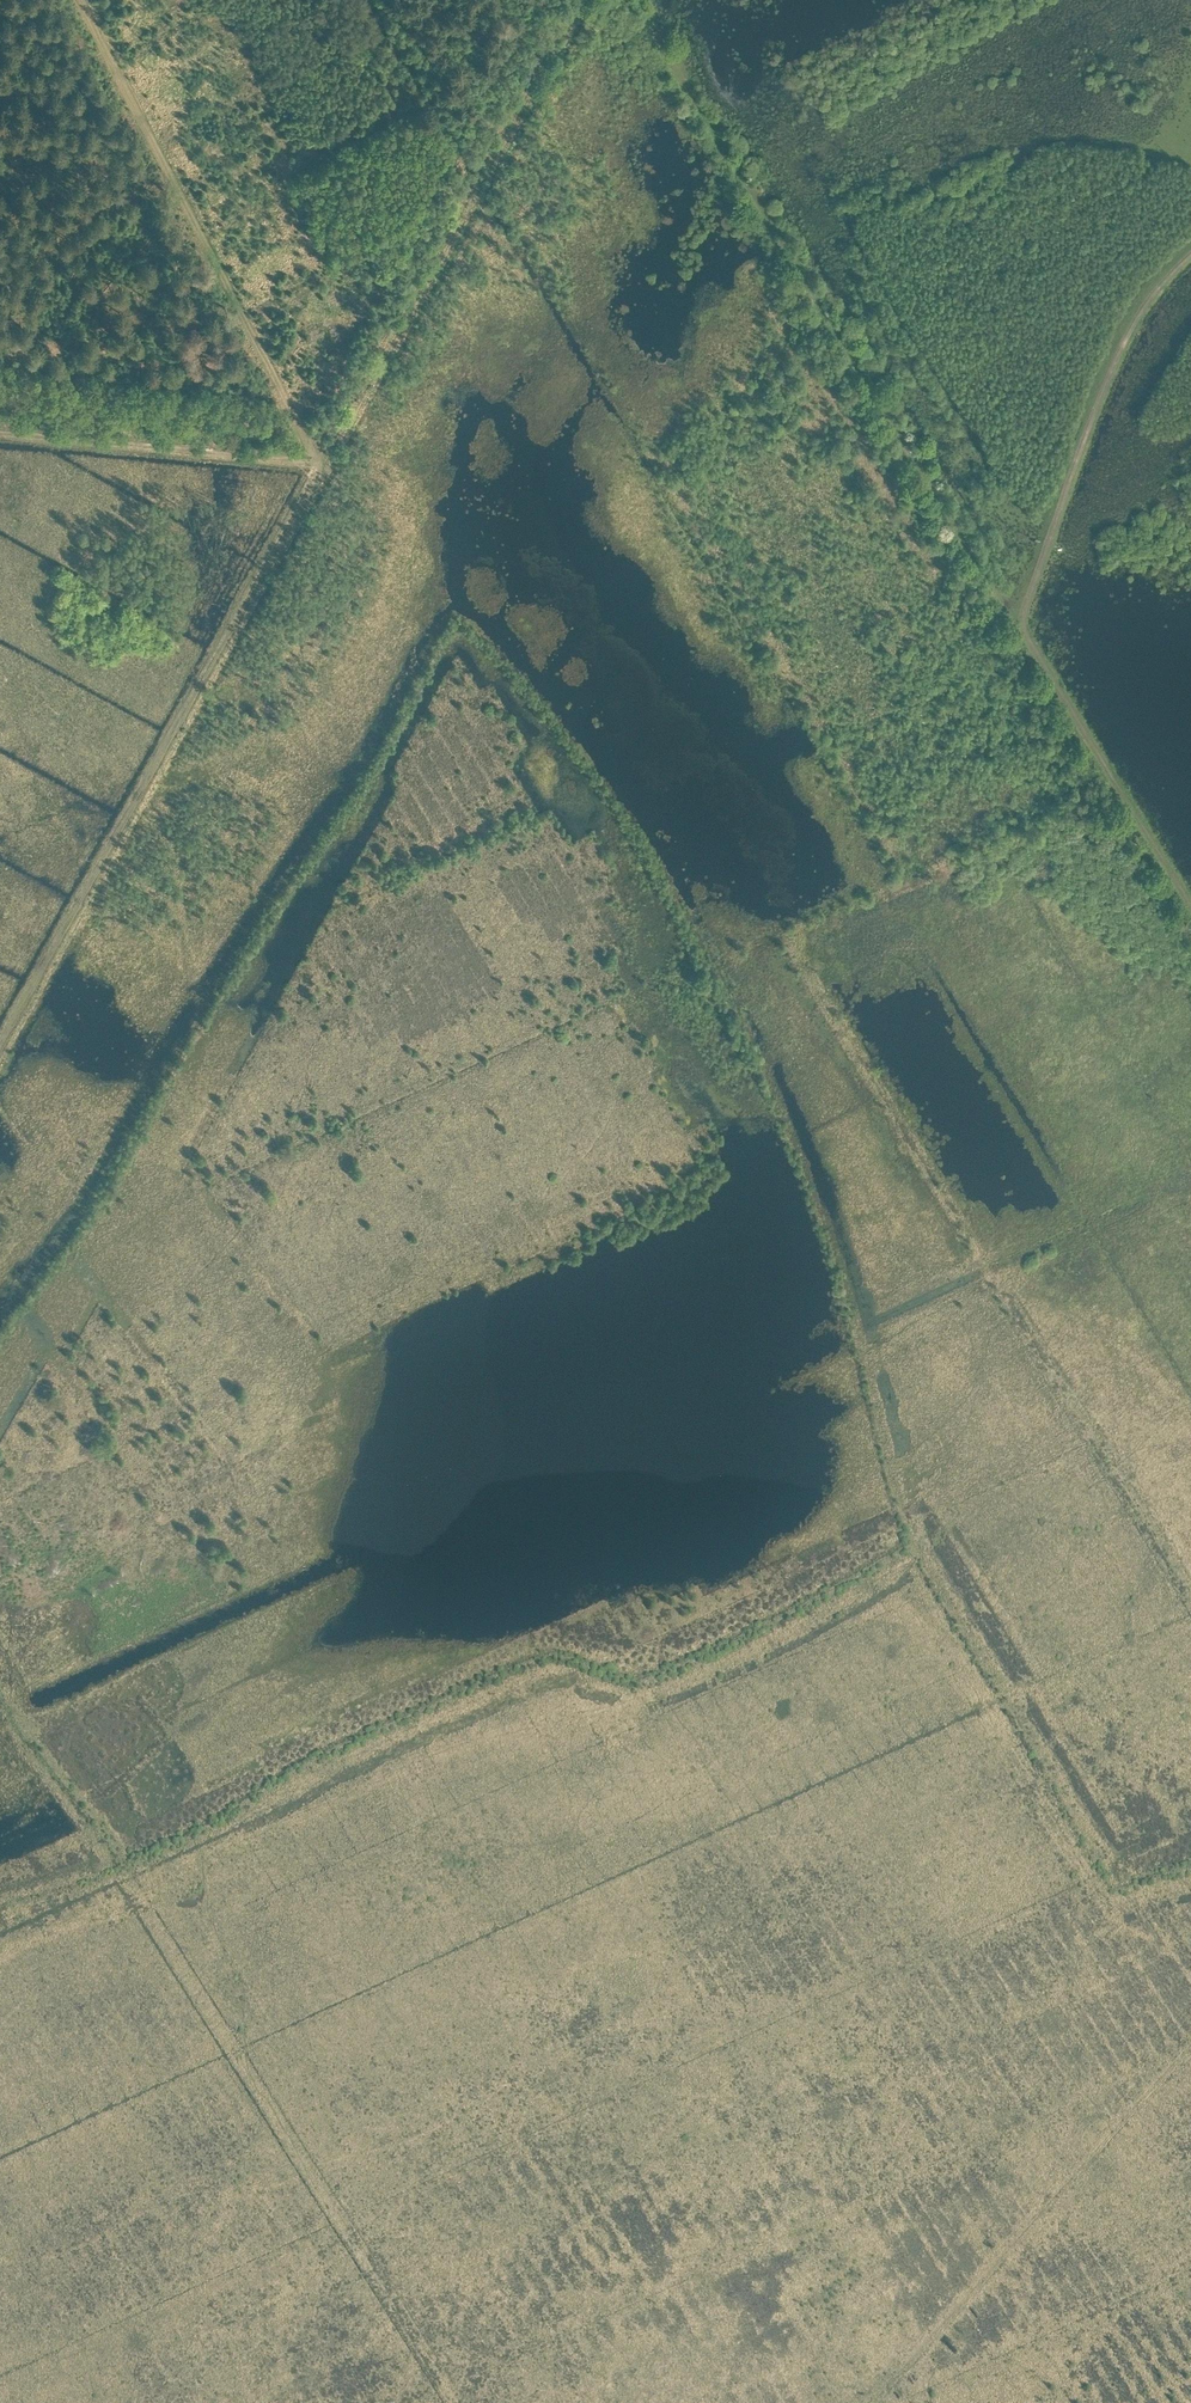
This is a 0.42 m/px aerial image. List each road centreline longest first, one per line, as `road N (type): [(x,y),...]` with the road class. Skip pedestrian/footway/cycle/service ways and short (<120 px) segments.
road 1 (track): [(81,0),(321,464),(0,1044)]
road 2 (track): [(634,0),(1190,920)]
road 3 (track): [(0,434),(321,464),(581,0)]

